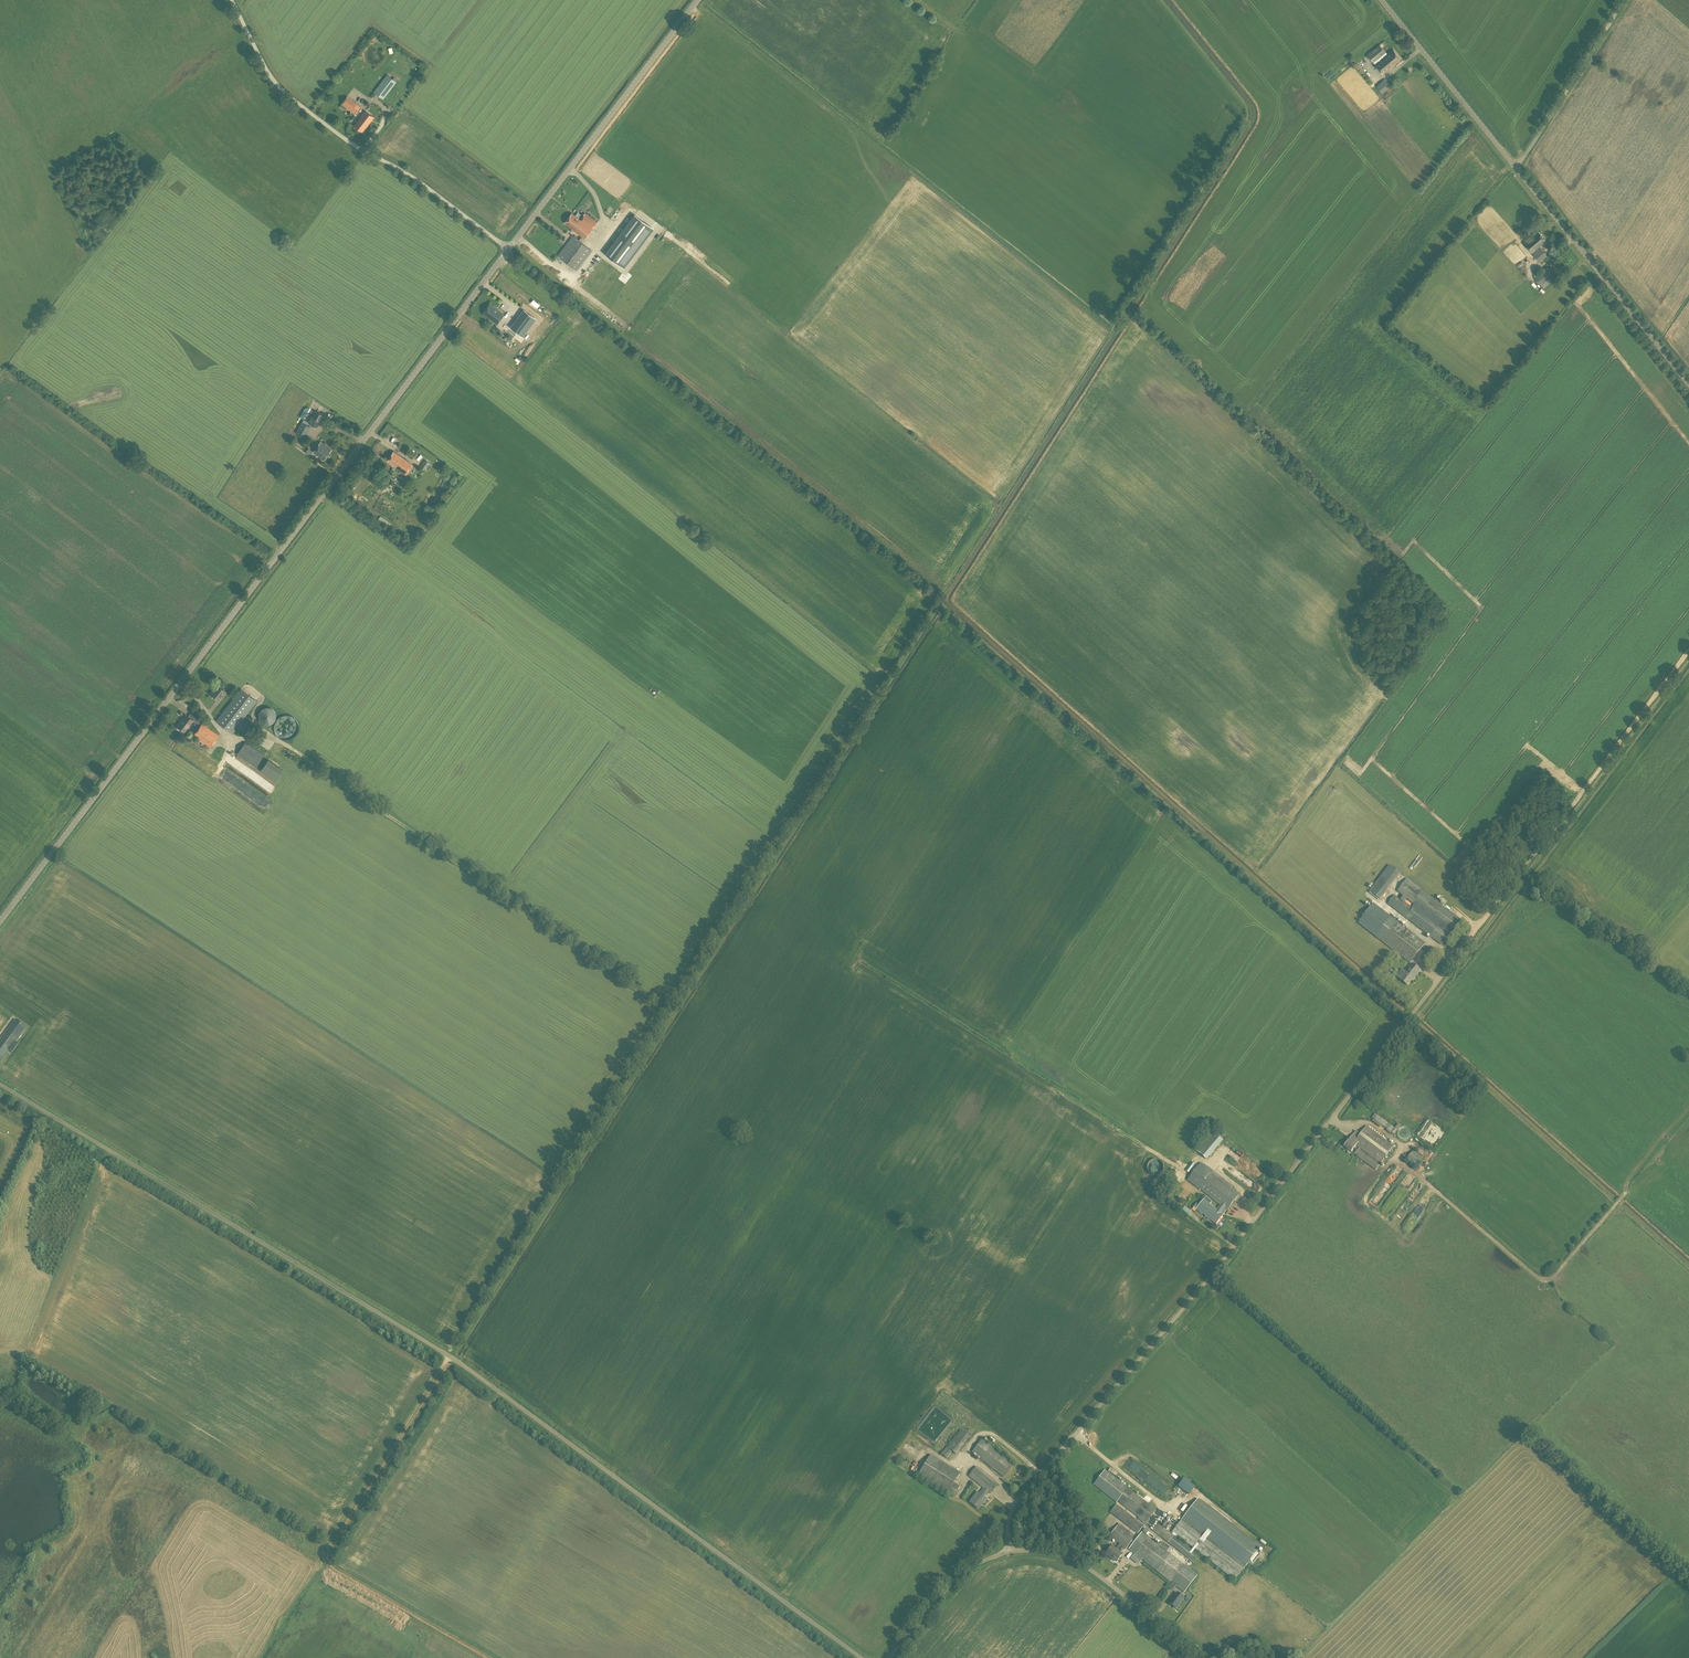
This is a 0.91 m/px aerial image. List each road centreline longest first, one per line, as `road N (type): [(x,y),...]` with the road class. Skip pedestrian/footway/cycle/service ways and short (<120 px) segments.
road 1 (unclassified): [(859,1657),(459,1362),(0,1084)]
road 2 (unclassified): [(0,922),(508,253)]
road 3 (unclassified): [(1007,1552),(1009,1511),(1209,1275),(1471,939)]
road 4 (unclassified): [(508,253),(285,92),(232,0)]
road 5 (track): [(182,1452),(325,1545),(332,1569),(485,1657)]
road 6 (track): [(1471,939),(1688,654)]
road 7 (unclassified): [(508,253),(698,0)]
road 8 (unclassified): [(1688,387),(1516,171)]
road 9 (track): [(451,1357),(326,1556)]
road 10 (unclassified): [(1205,1657),(1069,1558),(1007,1552)]
road 11 (unclassified): [(1516,171),(1380,0)]
road 12 (track): [(1110,1585),(1165,1504),(1076,1432)]
road 13 (unclassified): [(1516,171),(1624,0)]
road 14 (unclassified): [(1007,1552),(953,1582),(887,1657)]

